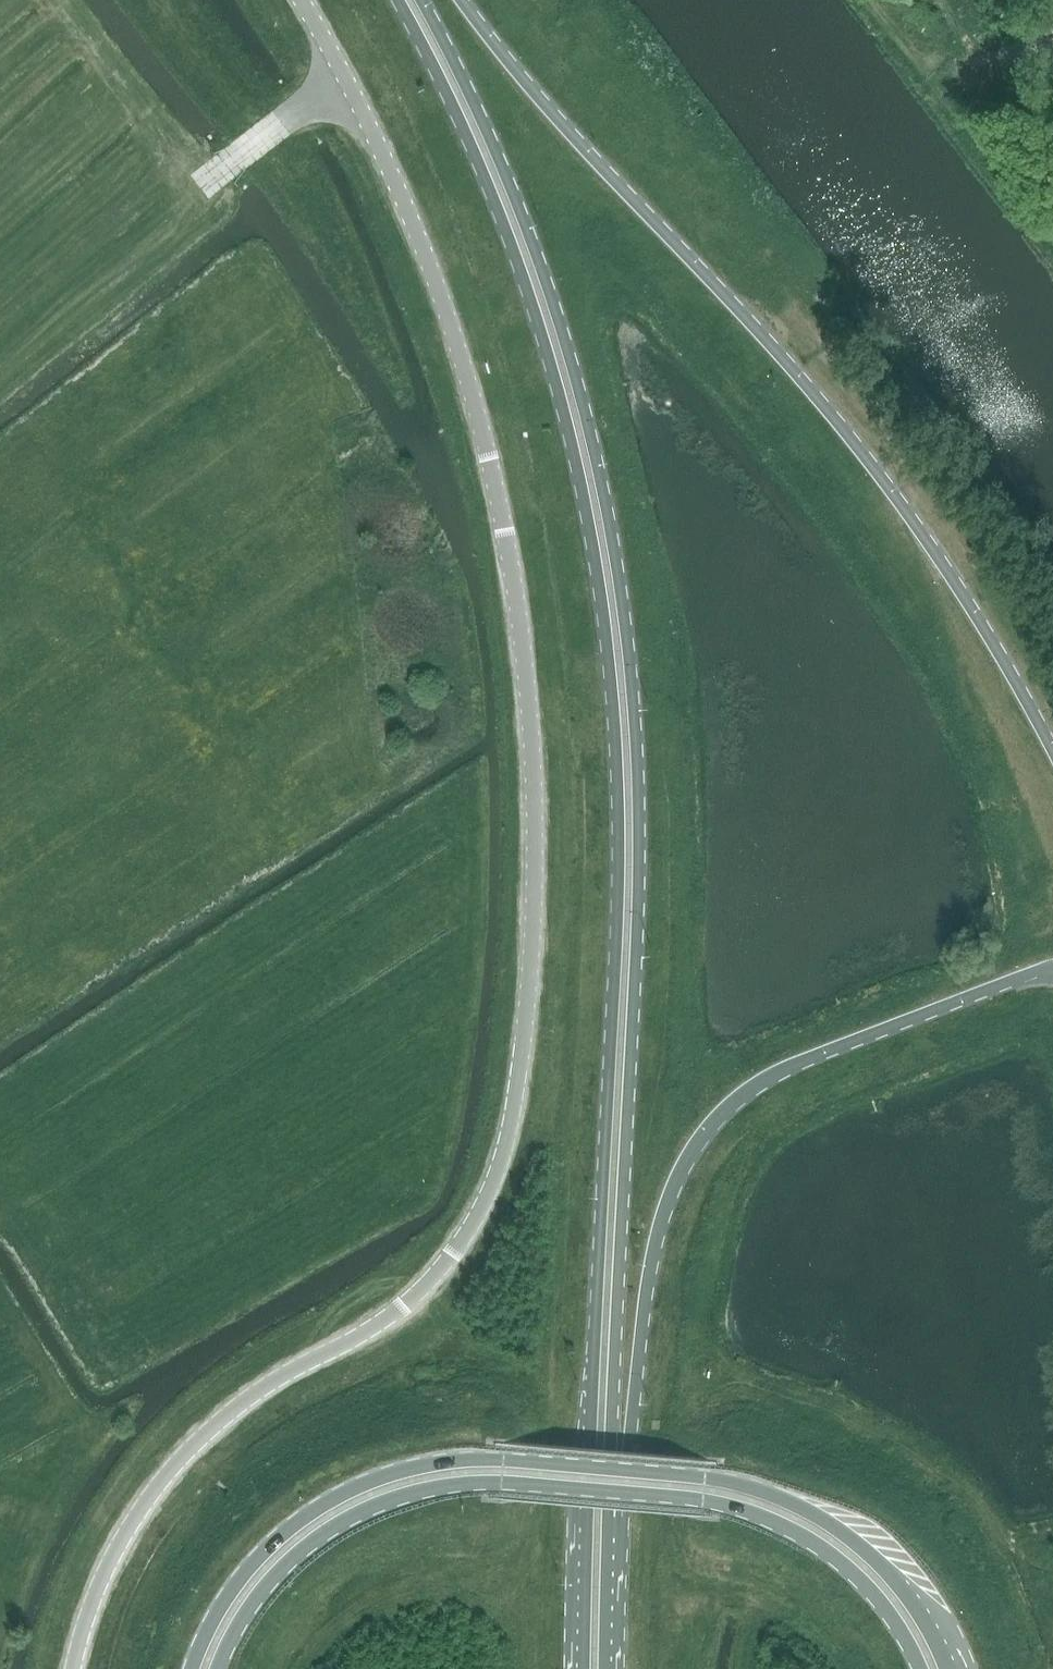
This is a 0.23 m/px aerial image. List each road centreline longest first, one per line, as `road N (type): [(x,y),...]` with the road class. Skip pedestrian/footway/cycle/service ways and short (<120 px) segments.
road 1 (unclassified): [(72,1668),(116,1549),(177,1463),(253,1394),(390,1315),(451,1256),(493,1185),(517,1082),(535,871),(533,780),(503,522),(438,285),(341,68),(299,0)]
road 2 (primary): [(399,0),(473,150),(534,312),(579,476),(604,620),(619,872),(584,1668)]
road 3 (primary): [(608,1521),(639,873),(627,638),(602,487),(563,333),(514,196),(421,0)]
road 4 (primary): [(1052,751),(1010,666),(867,459),(554,114),(463,0)]
road 5 (secondary): [(947,1668),(897,1582),(829,1524),(776,1494),(705,1475),(504,1458),(395,1473),(316,1509),(243,1574),(191,1668)]
road 6 (secondary): [(217,1668),(247,1607),(305,1544),(391,1499),(459,1483),(703,1501),(765,1517),(848,1566),(890,1614),(922,1668)]
road 7 (primary): [(608,1521),(627,1460),(659,1233),(696,1145),(721,1114),(780,1071),(1052,966)]
road 8 (track): [(347,82),(198,188)]
road 9 (primary): [(605,1668),(608,1521)]

